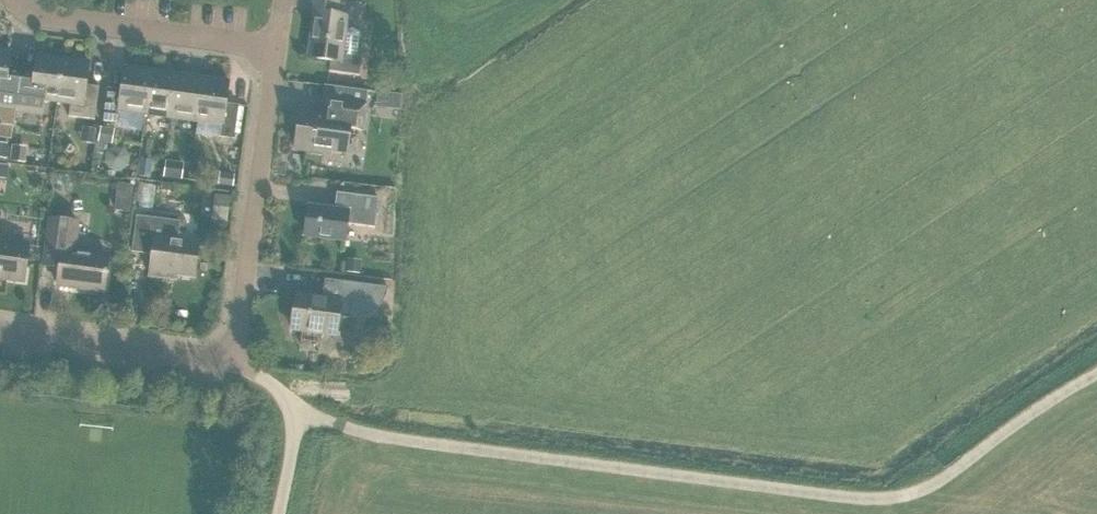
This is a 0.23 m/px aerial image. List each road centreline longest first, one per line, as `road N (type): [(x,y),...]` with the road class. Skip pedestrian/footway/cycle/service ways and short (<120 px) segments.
road 1 (residential): [(225,359),(275,50)]
road 2 (residential): [(275,50),(30,15),(24,0)]
road 3 (unclassified): [(225,359),(0,330)]
road 4 (unclassified): [(287,513),(305,418),(225,359)]

